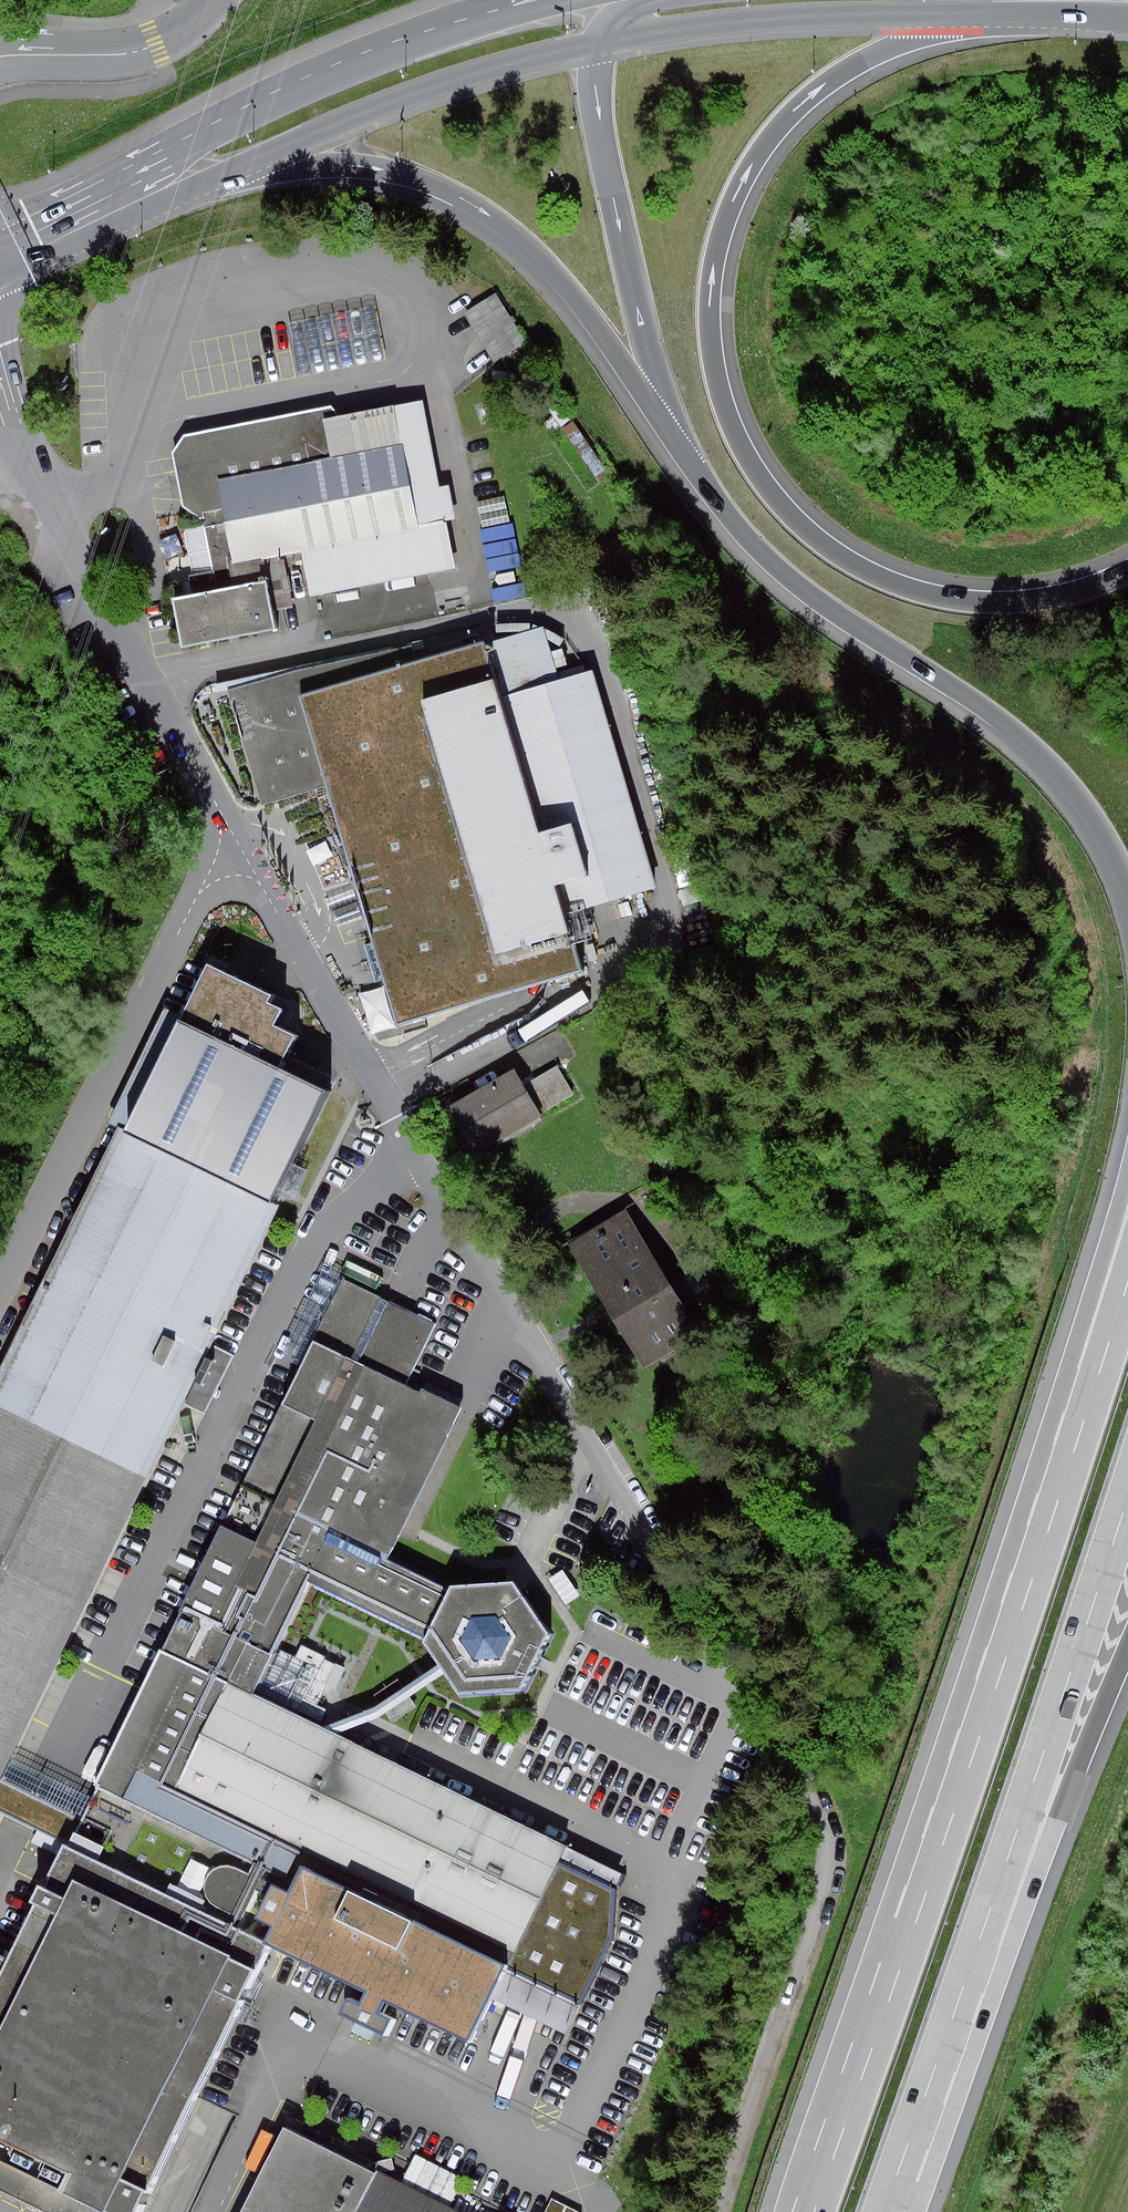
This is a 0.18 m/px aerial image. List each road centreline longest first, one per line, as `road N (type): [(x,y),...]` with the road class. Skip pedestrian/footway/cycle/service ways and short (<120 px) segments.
road 1 (motorway): [(1127,575),(1075,596),(993,604),(884,579),(829,549),(746,455),(723,396),(712,338),(713,267),(728,213),(761,150),(803,105),(857,63),(1036,0)]
road 2 (motorway): [(1056,1512),(813,2211)]
road 3 (motorway): [(671,436),(769,564),(1018,743),(1070,796),(1103,847),(1127,910)]
road 4 (motorway): [(168,175),(340,165),(389,171),(481,210),(536,254),(671,436)]
road 5 (unclassified): [(0,1299),(233,834)]
road 6 (track): [(768,1742),(820,1838),(814,1902),(716,2211)]
road 7 (motorway): [(980,1940),(1127,1501)]
road 8 (motorway): [(616,15),(595,54),(602,139),(671,436)]
road 9 (motorway): [(1127,1162),(1062,1393),(1056,1512)]
road 10 (motorway): [(980,1940),(1057,1820),(1127,1662)]
road 11 (secondary): [(168,175),(450,59)]
road 12 (motorway): [(882,2211),(980,1940)]
road 13 (motorway): [(1127,1284),(1056,1512)]
road 14 (residential): [(0,56),(140,51),(217,0)]
road 15 (secondary): [(0,254),(168,175)]
road 16 (secondary): [(450,59),(616,15)]

